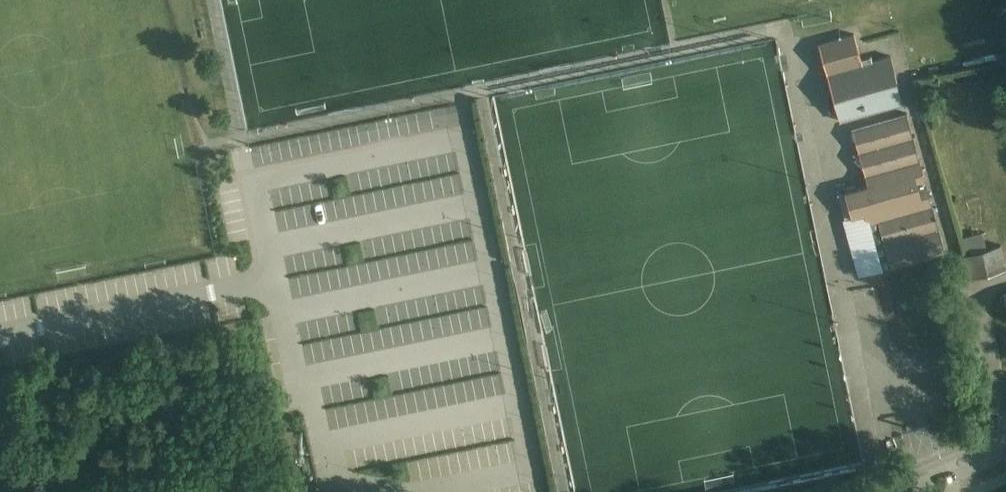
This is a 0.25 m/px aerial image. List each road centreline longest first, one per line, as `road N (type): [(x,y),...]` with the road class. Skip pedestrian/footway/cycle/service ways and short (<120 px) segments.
road 1 (track): [(241,252),(299,491)]
road 2 (secondary): [(1005,440),(874,491)]

